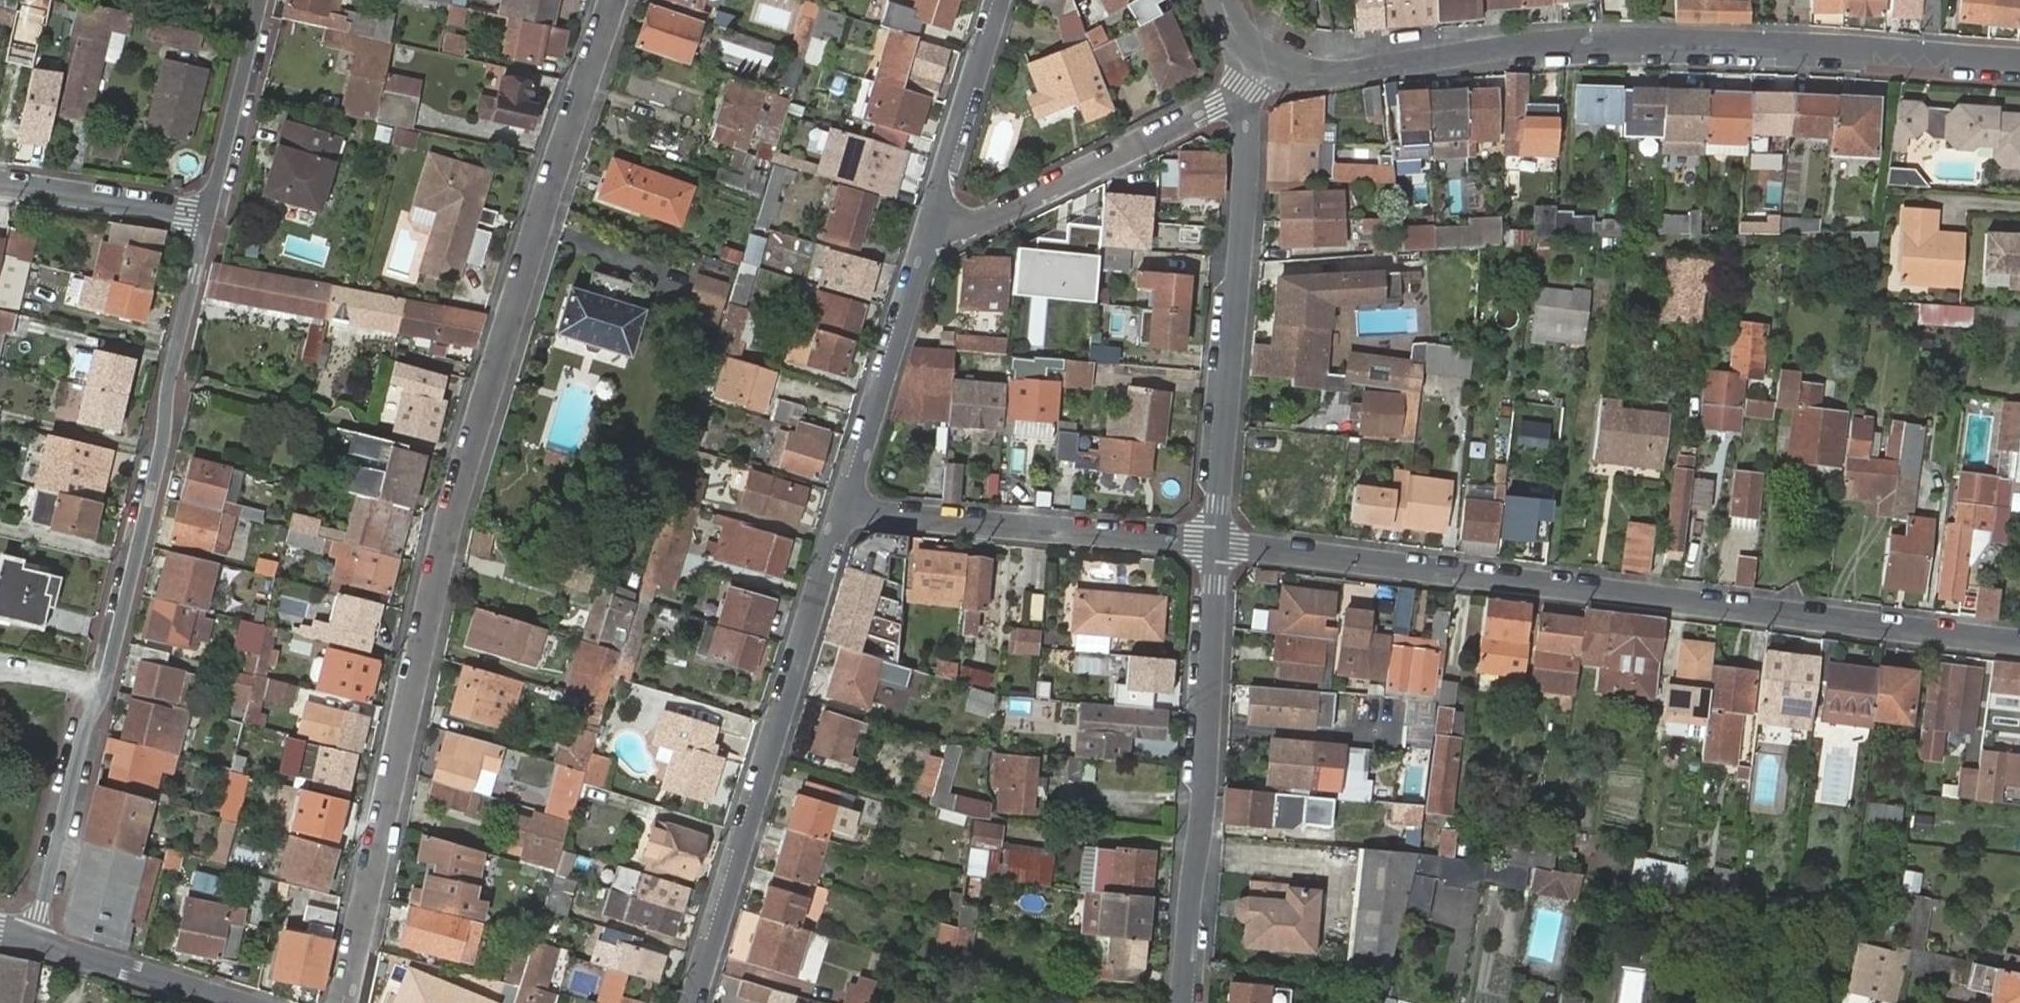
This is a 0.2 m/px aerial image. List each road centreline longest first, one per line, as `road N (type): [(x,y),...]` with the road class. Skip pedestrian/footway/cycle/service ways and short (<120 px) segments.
road 1 (residential): [(616,0),(458,493),(343,1002)]
road 2 (residential): [(1217,544),(2019,644)]
road 3 (tertiary): [(1262,61),(1345,74),(1536,42),(1712,40),(2019,62)]
road 4 (residential): [(206,219),(104,691),(85,727),(32,939)]
road 5 (residential): [(693,1002),(845,505)]
road 6 (residential): [(1184,1002),(1217,544)]
road 7 (residential): [(1217,544),(1244,219),(1243,94)]
road 8 (residential): [(845,505),(1217,544)]
road 9 (residential): [(1243,94),(969,227),(935,218)]
road 10 (residential): [(845,505),(935,218)]
road 11 (residential): [(935,218),(1000,0)]
road 12 (residential): [(262,0),(206,219)]
road 13 (tertiary): [(32,939),(234,1002)]
road 14 (residential): [(206,219),(0,186)]

